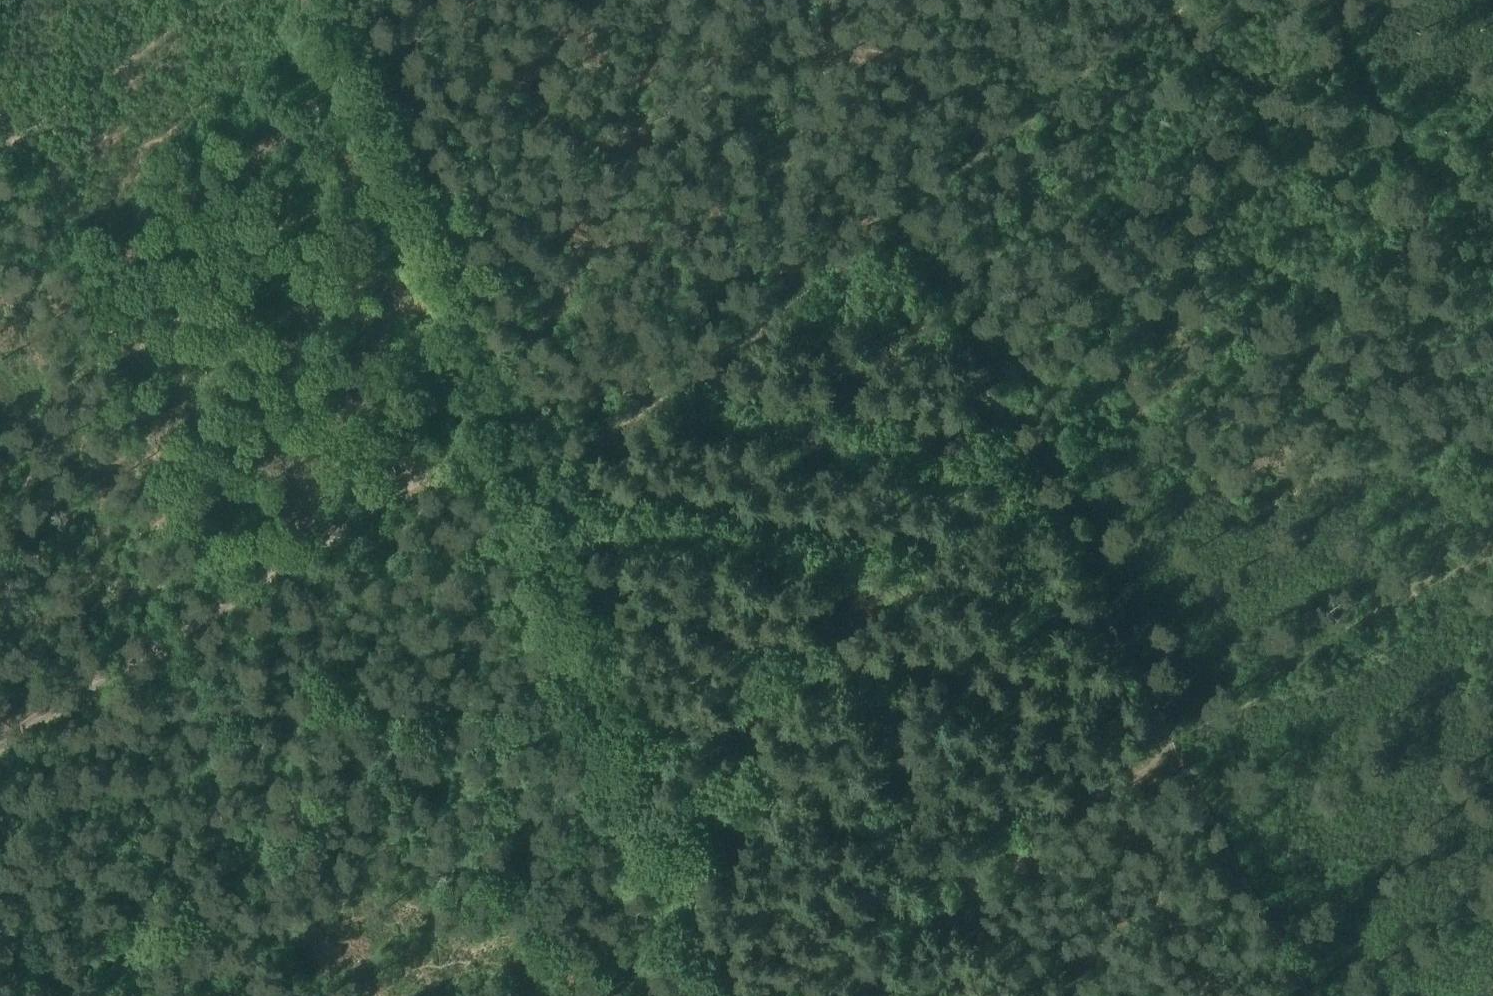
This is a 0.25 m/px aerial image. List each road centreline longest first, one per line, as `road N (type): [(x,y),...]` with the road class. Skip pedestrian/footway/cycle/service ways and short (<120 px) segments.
road 1 (track): [(1318,995),(1167,748),(892,235),(661,403),(520,481)]
road 2 (track): [(0,733),(489,408)]
road 3 (track): [(732,995),(520,481)]
road 4 (track): [(520,481),(315,0)]
road 5 (track): [(230,0),(0,166)]
road 6 (track): [(560,995),(691,904)]

